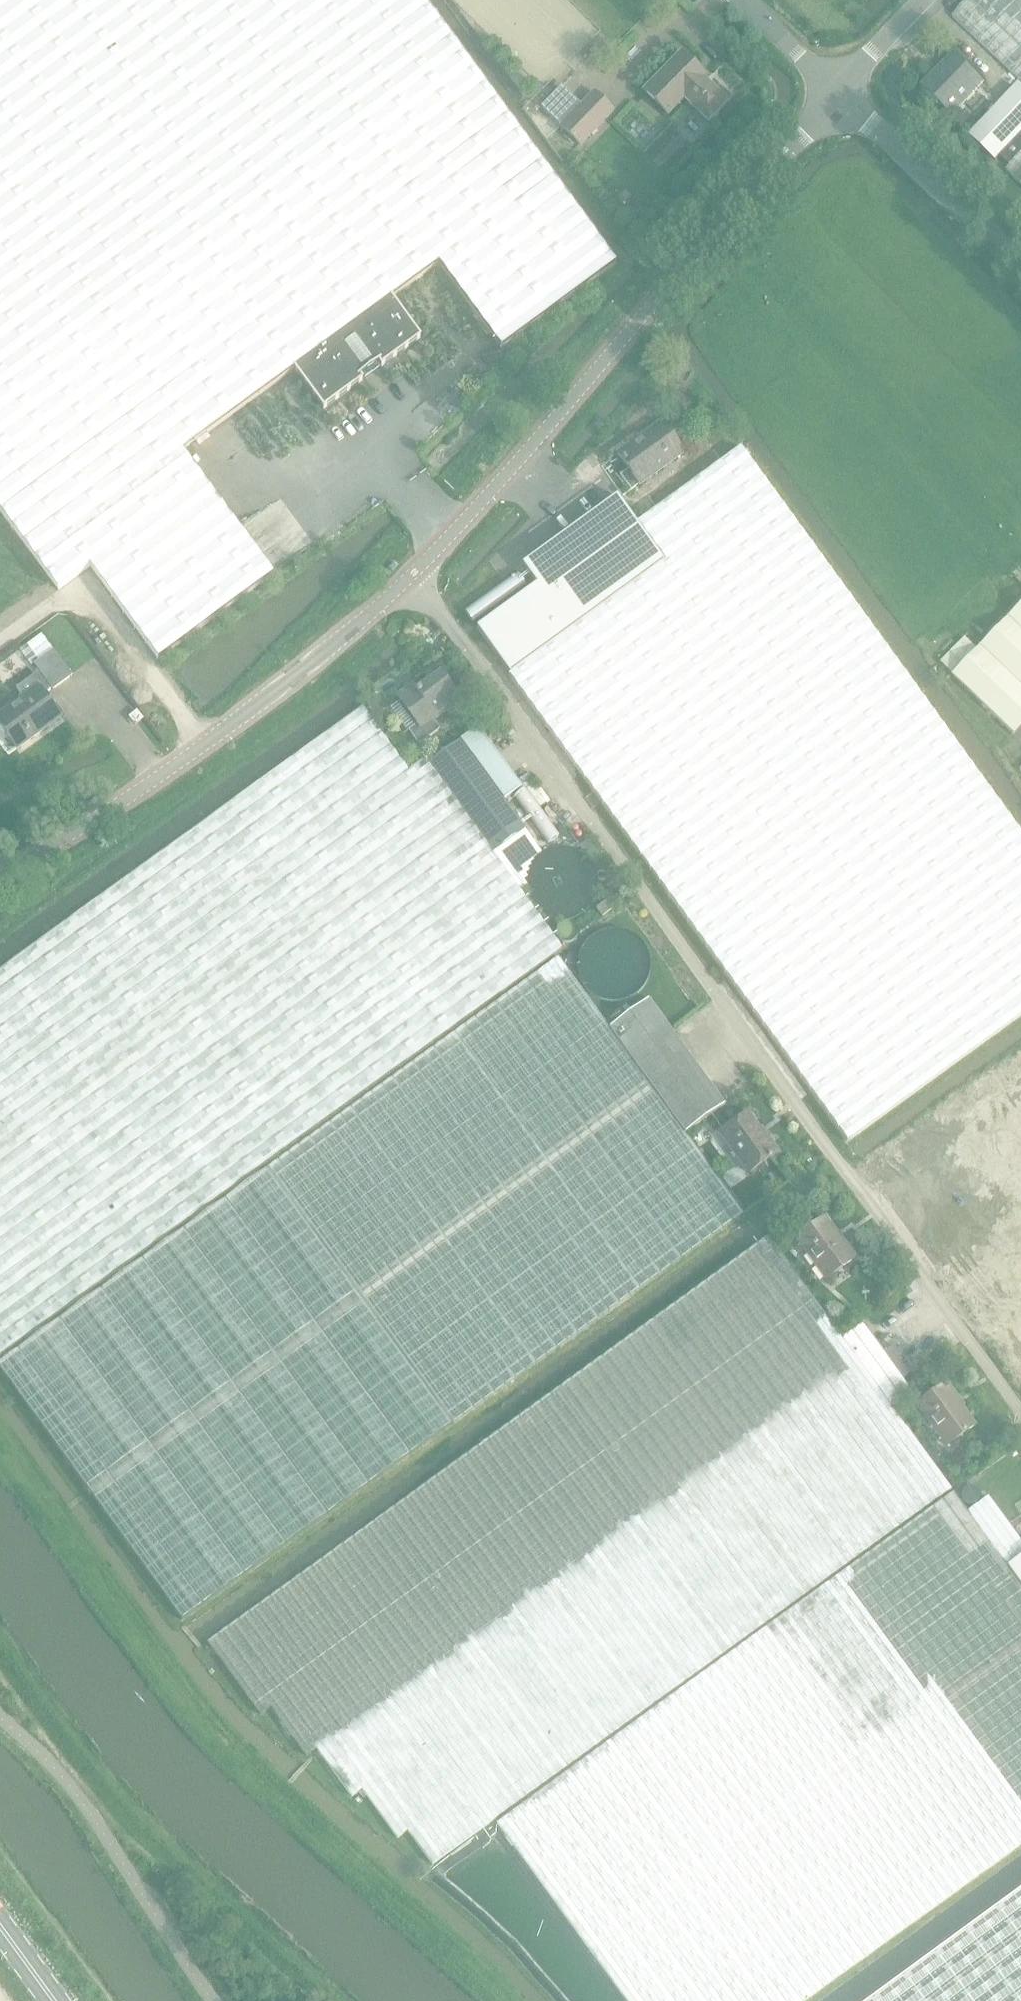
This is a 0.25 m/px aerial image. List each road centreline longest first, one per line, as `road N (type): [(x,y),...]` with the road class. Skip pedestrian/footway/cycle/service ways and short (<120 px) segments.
road 1 (unclassified): [(1020,1410),(411,575)]
road 2 (tertiary): [(837,94),(411,575)]
road 3 (tertiary): [(411,575),(242,719),(0,867)]
road 4 (tertiary): [(1020,263),(837,94)]
road 5 (unclassified): [(744,0),(837,94)]
road 6 (unclassified): [(837,94),(921,0)]

